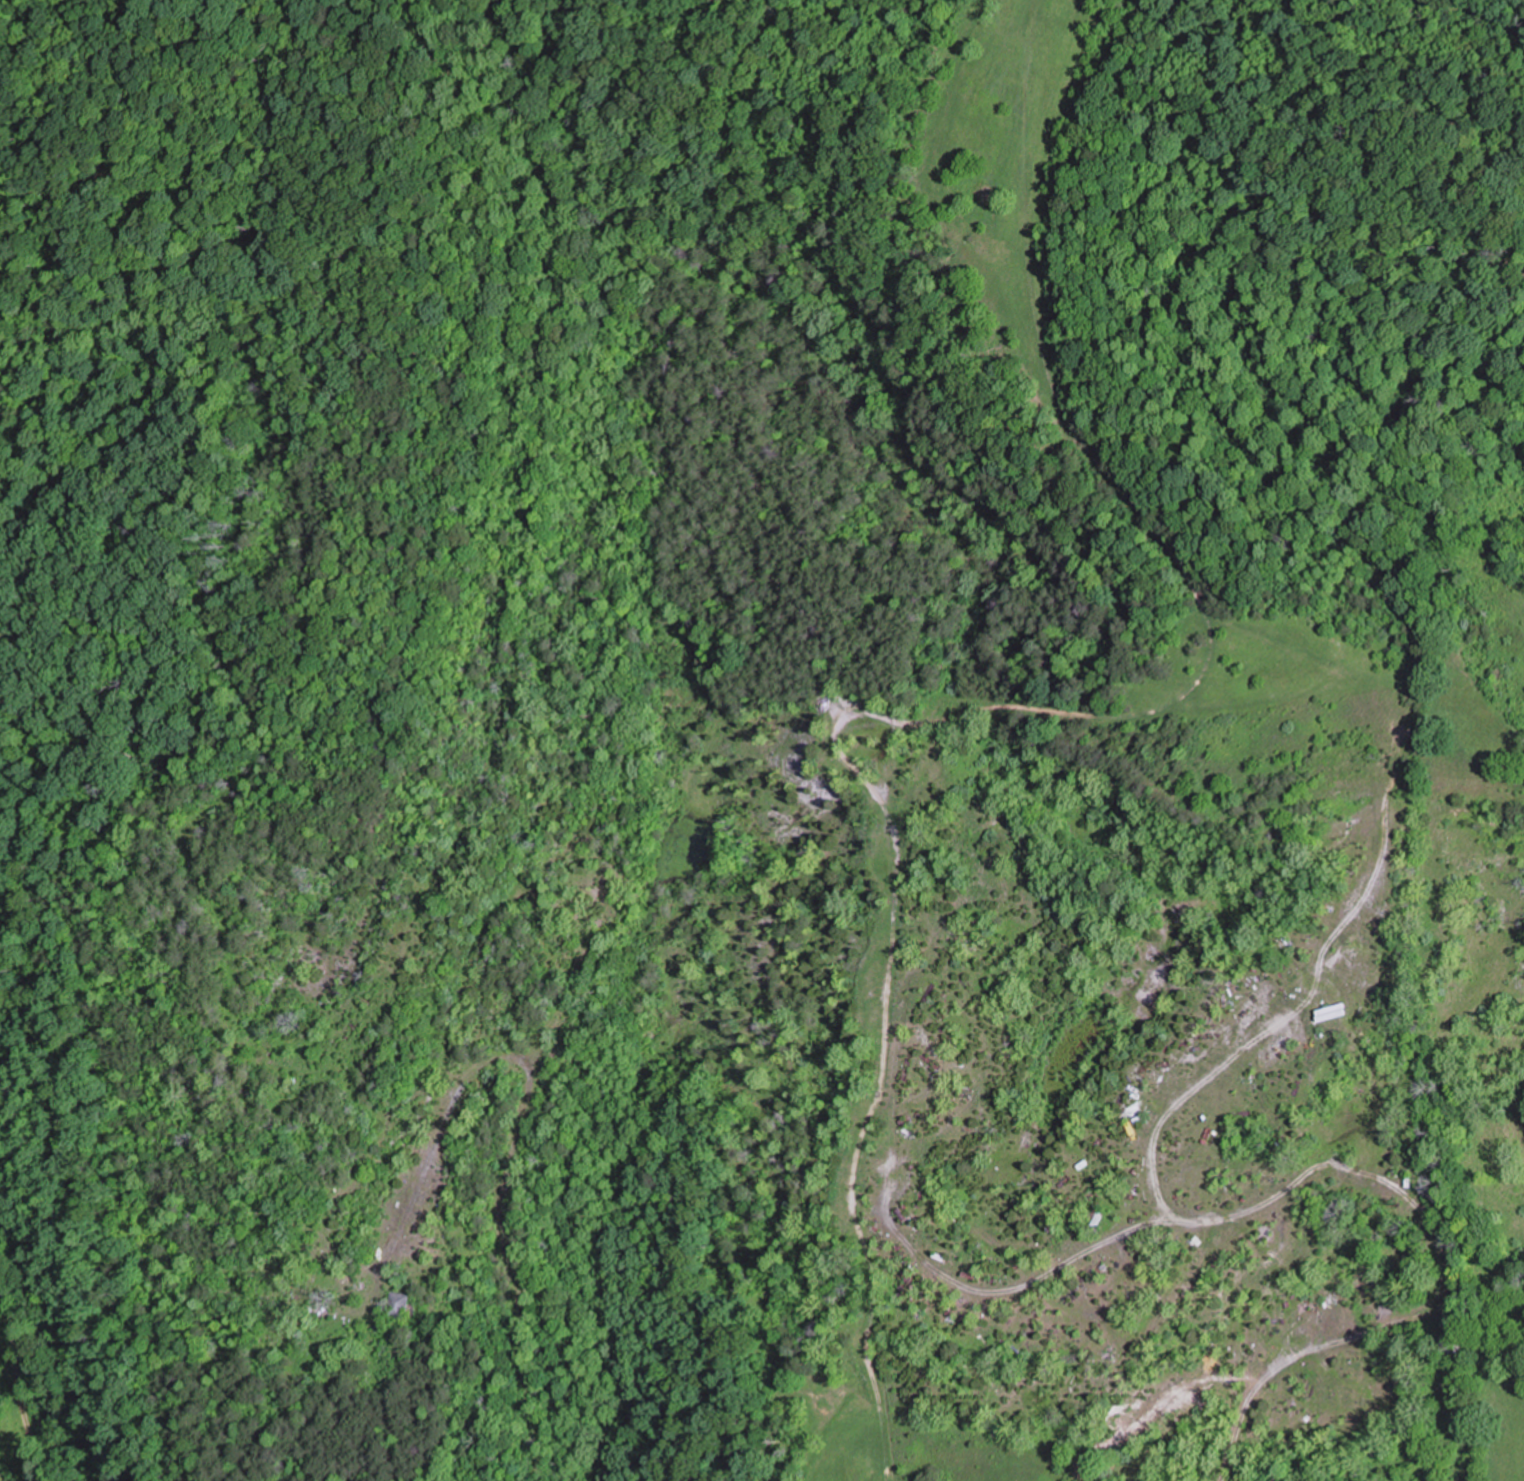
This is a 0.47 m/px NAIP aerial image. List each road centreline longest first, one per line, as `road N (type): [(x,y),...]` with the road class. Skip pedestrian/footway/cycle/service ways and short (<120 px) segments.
road 1 (residential): [(540,1480),(522,1283),(506,1207),(533,1093),(522,1063),(486,1064),(462,1086),(394,1249),(375,1270)]
road 2 (residential): [(1249,1480),(1331,1327),(1401,1252),(1403,1152)]

